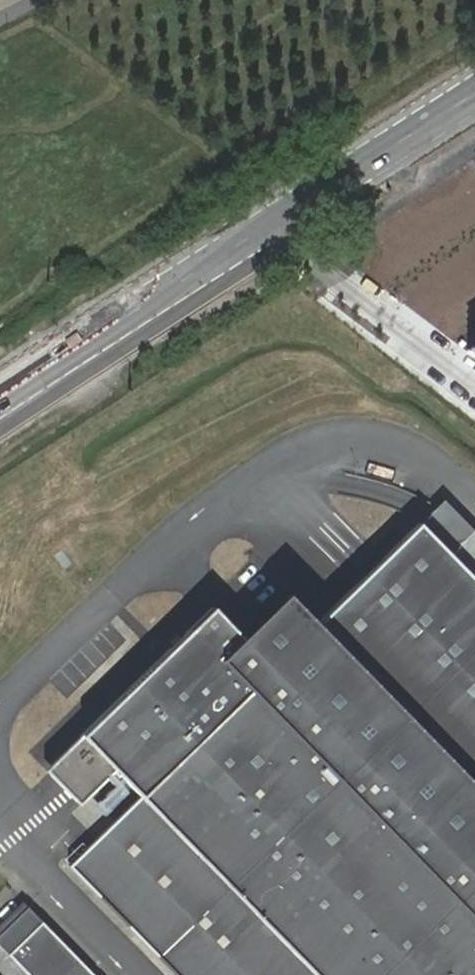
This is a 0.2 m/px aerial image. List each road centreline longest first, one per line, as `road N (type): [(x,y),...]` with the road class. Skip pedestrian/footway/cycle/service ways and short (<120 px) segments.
road 1 (secondary): [(474,94),(0,402)]
road 2 (residential): [(318,268),(474,388)]

